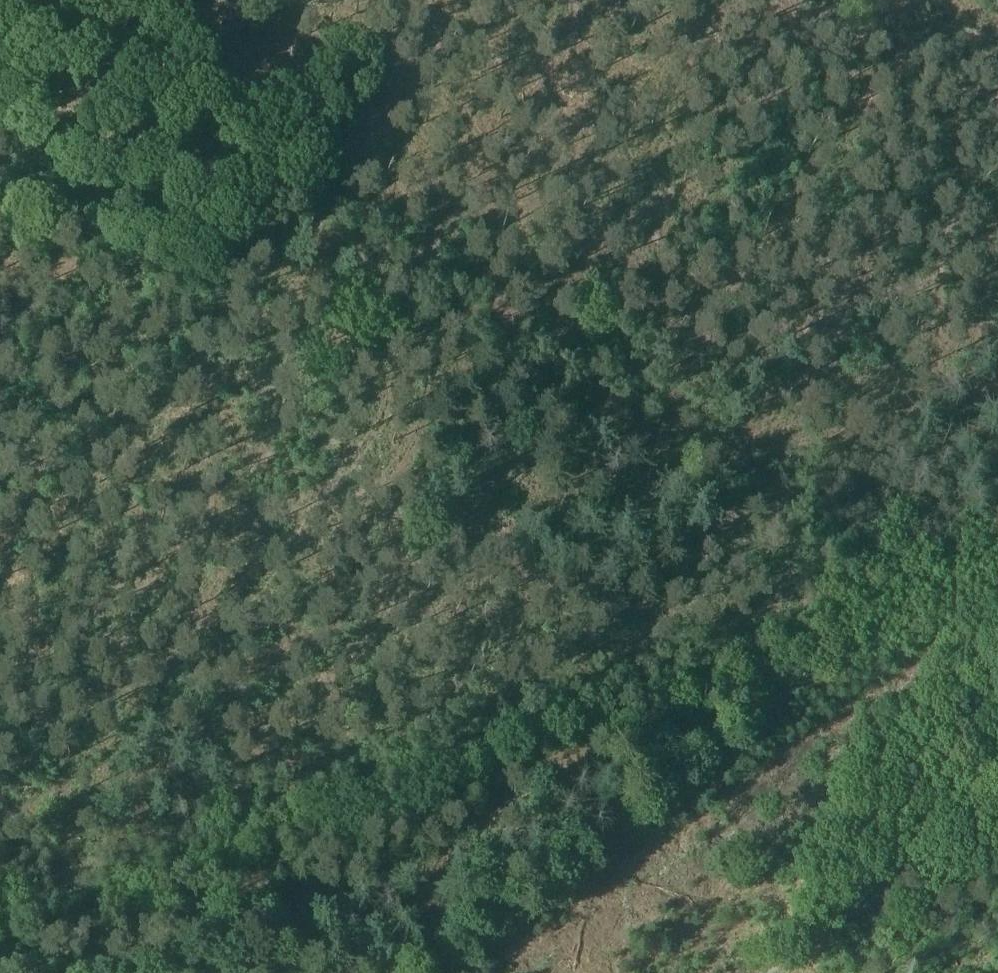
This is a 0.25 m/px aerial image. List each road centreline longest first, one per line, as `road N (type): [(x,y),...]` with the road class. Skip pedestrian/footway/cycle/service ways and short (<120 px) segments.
road 1 (track): [(783,972),(997,773)]

